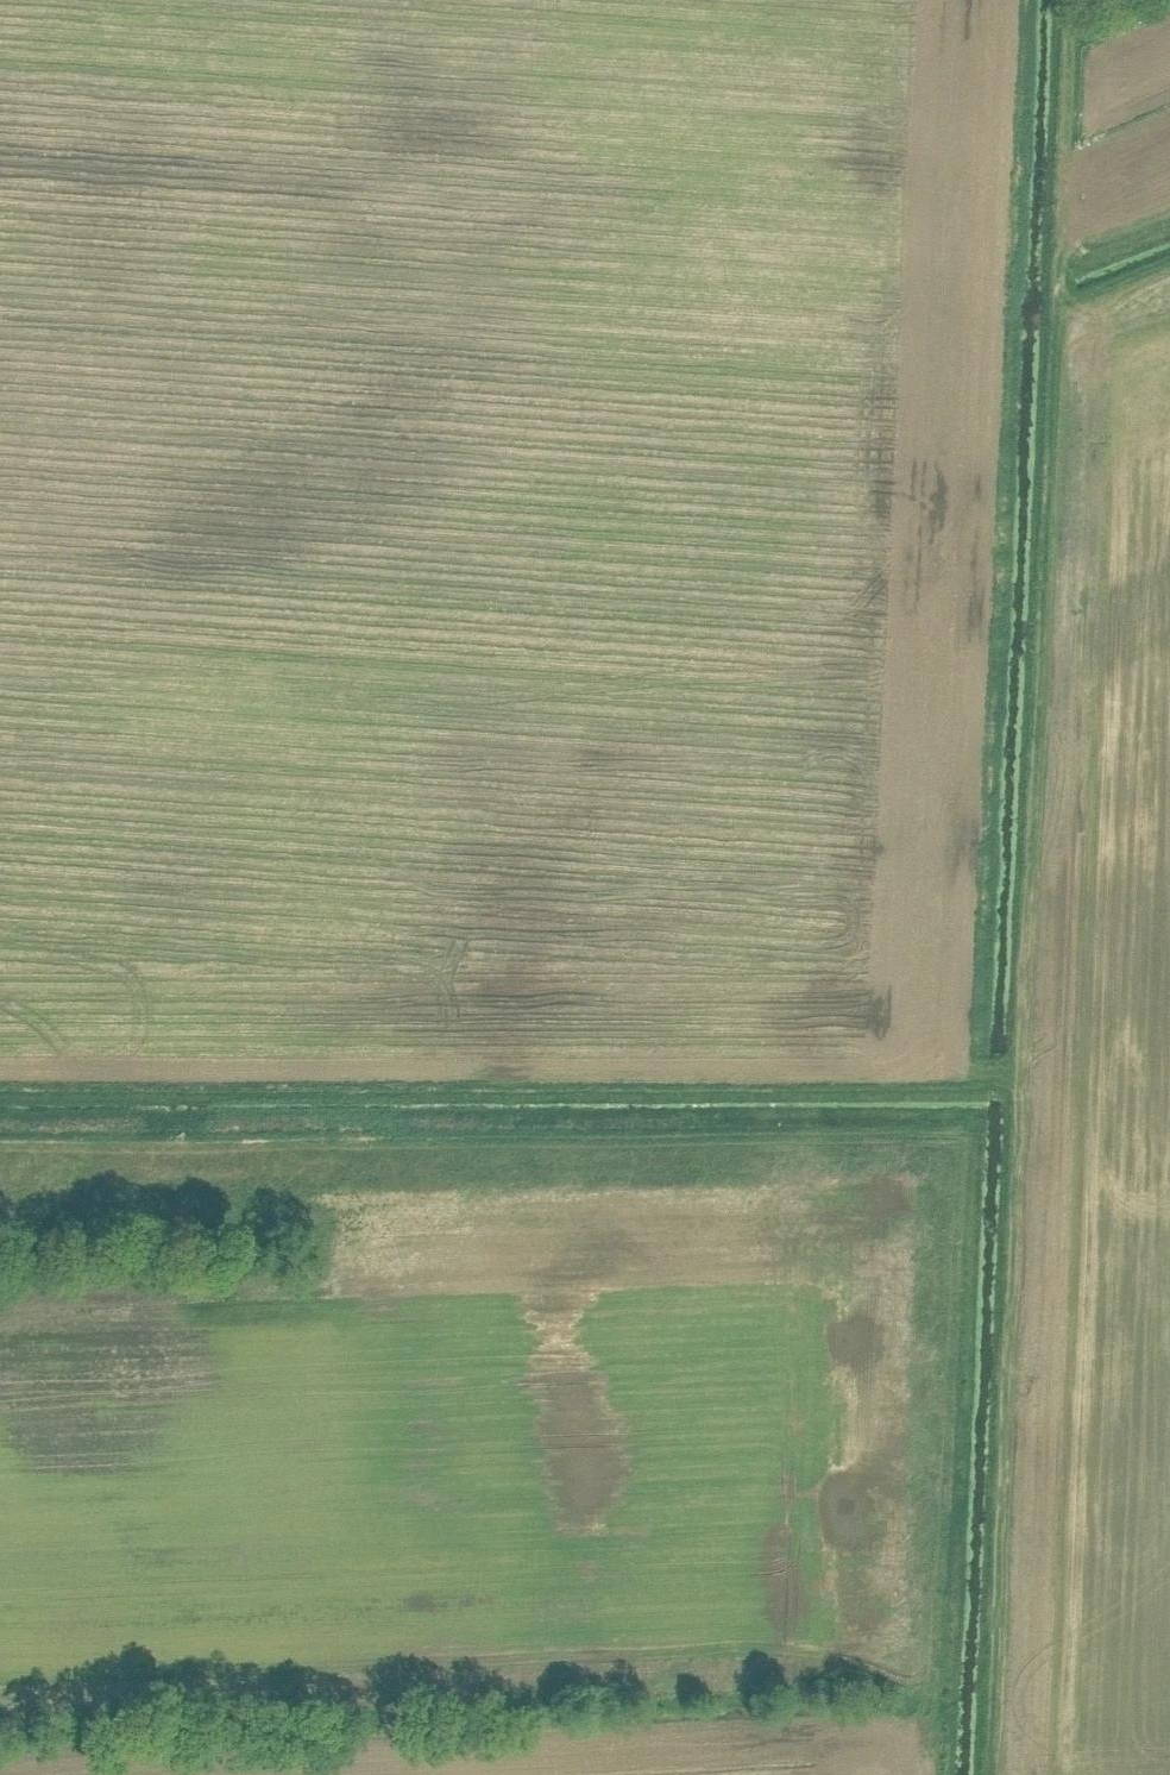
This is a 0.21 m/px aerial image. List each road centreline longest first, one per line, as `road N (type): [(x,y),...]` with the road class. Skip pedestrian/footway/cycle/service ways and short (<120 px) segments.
road 1 (track): [(993,1774),(1073,0)]

